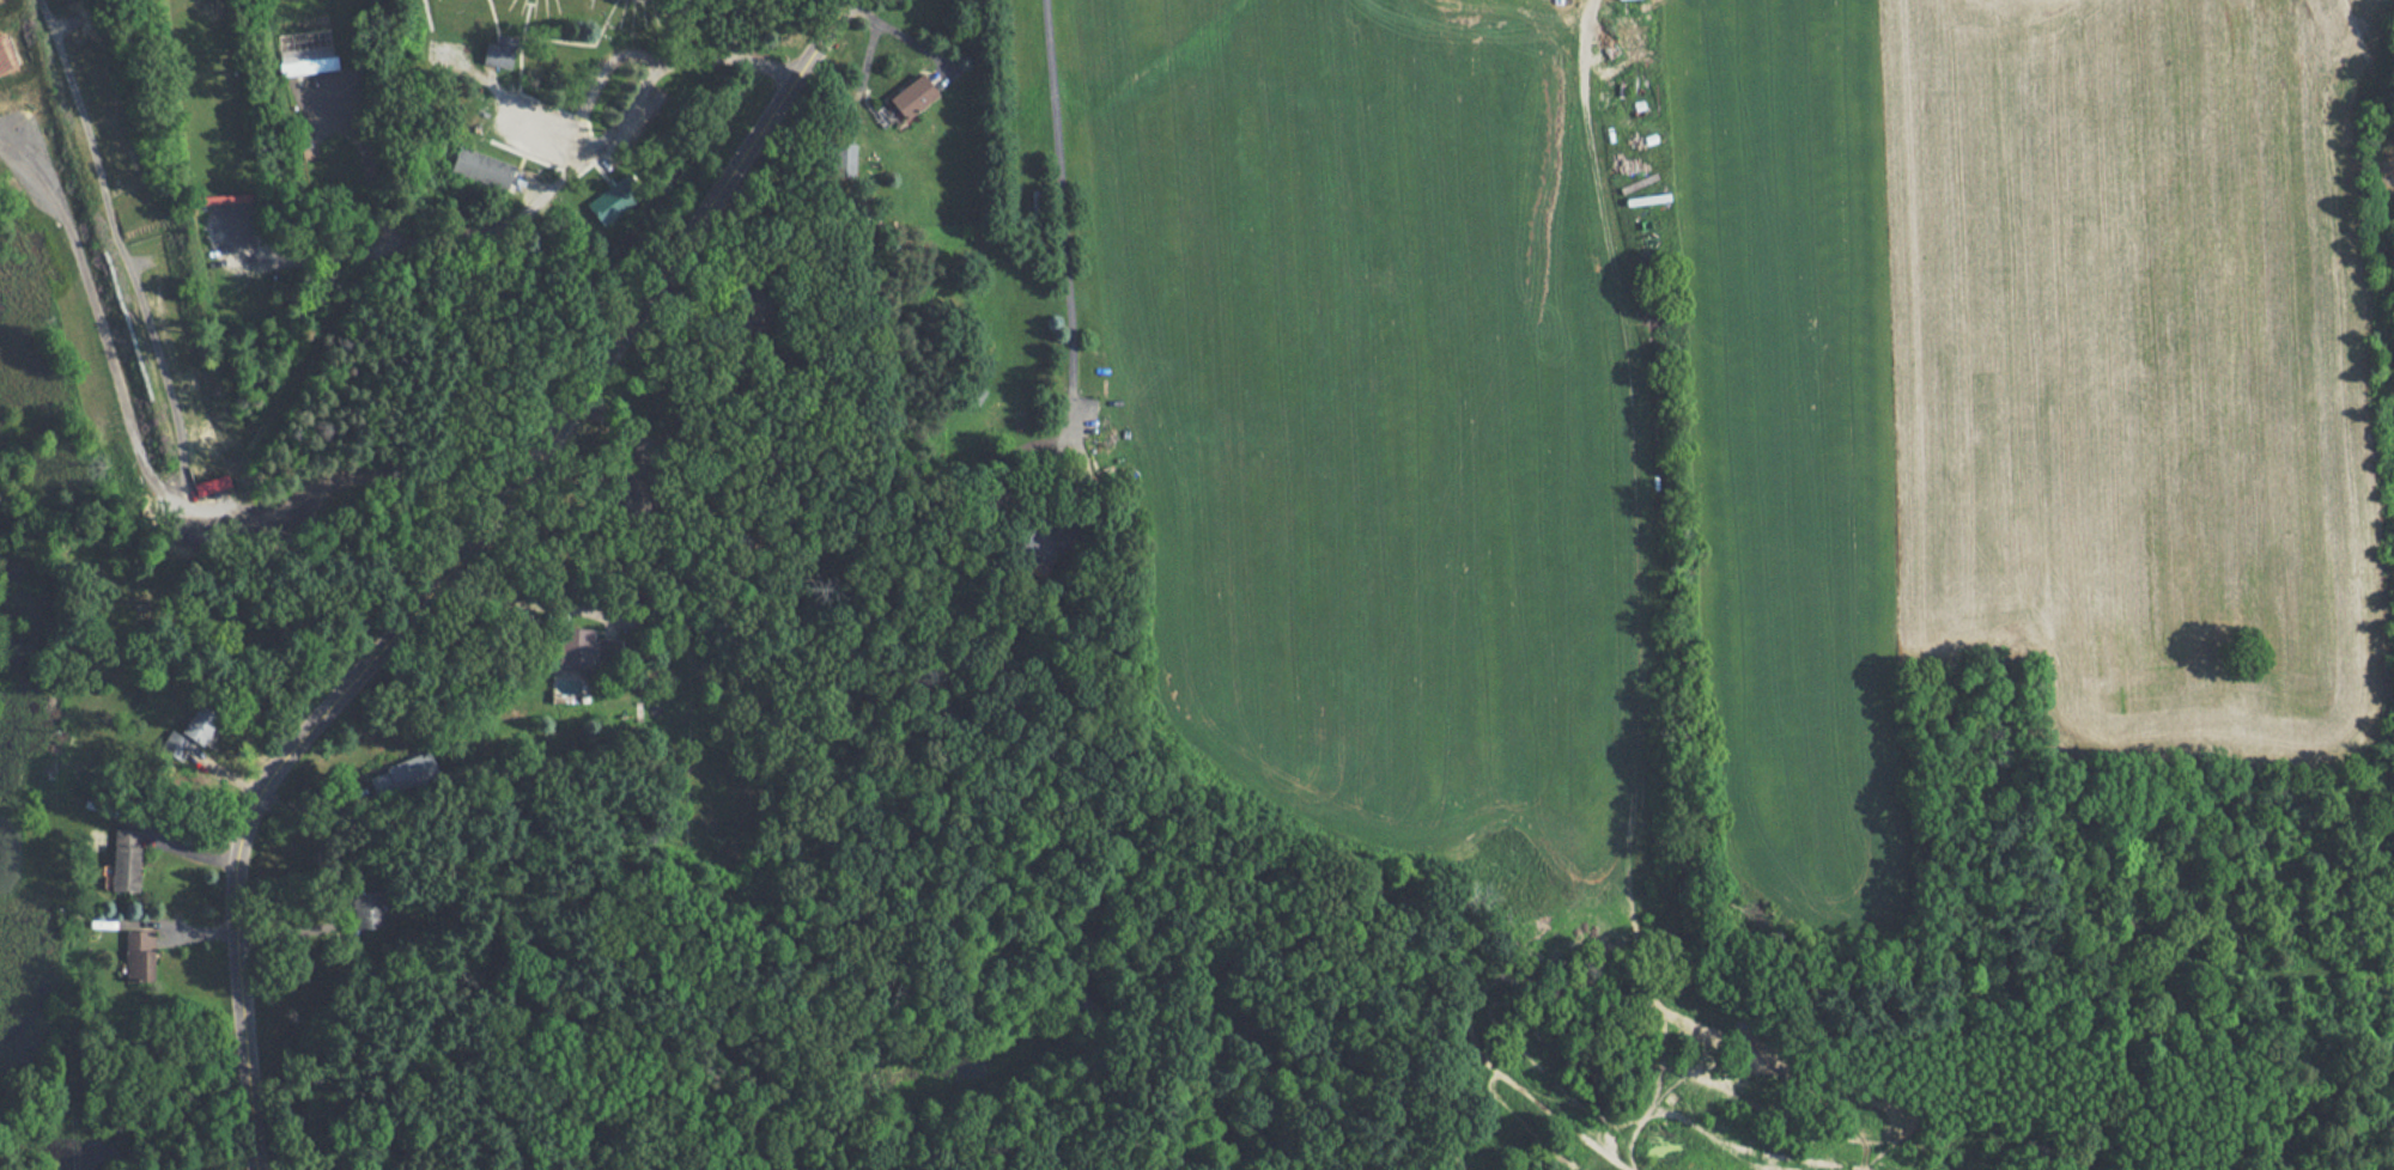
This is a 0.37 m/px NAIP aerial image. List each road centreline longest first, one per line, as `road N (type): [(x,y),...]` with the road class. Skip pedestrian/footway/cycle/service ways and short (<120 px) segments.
road 1 (residential): [(255,1169),(232,857),(248,802),(554,434),(847,0)]

